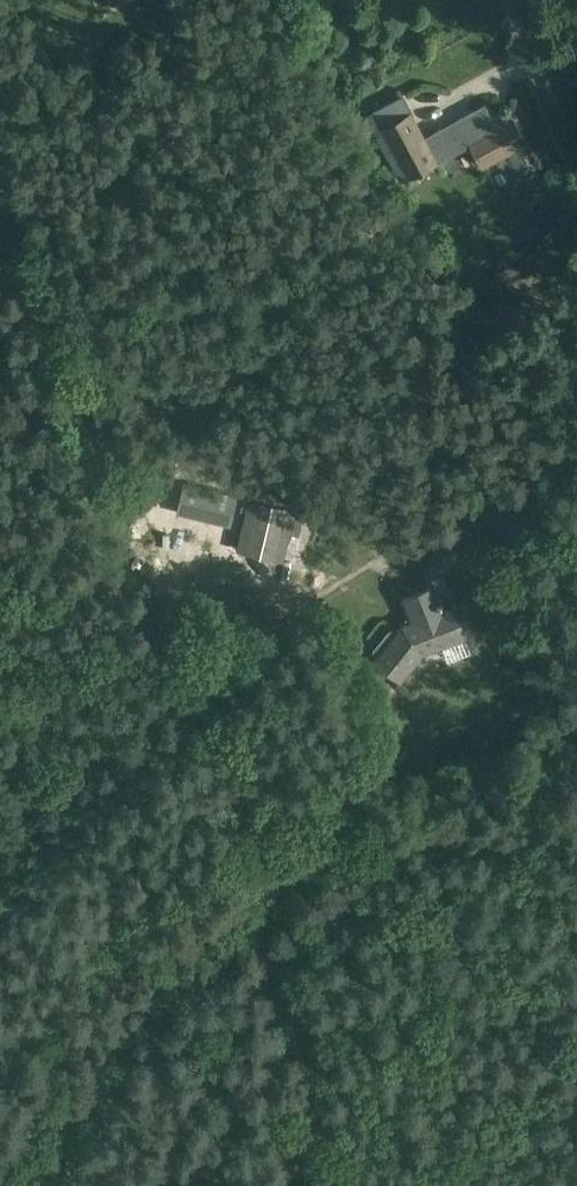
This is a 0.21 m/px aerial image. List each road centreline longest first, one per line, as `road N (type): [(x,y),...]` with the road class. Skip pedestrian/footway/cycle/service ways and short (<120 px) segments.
road 1 (unclassified): [(504,0),(576,163)]

